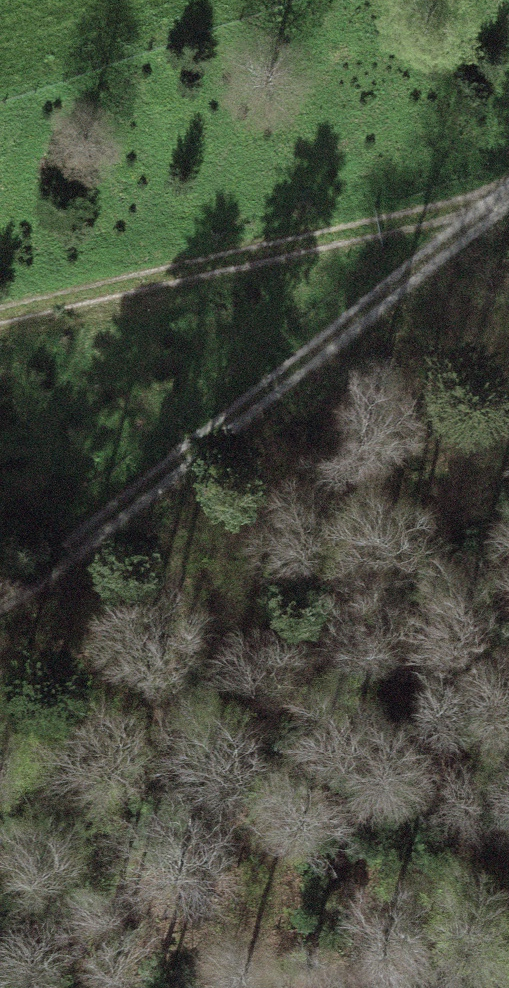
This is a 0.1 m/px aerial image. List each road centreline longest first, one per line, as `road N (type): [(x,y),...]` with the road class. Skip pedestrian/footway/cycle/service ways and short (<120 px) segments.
road 1 (track): [(508,195),(207,450),(0,595)]
road 2 (track): [(497,205),(0,316)]

